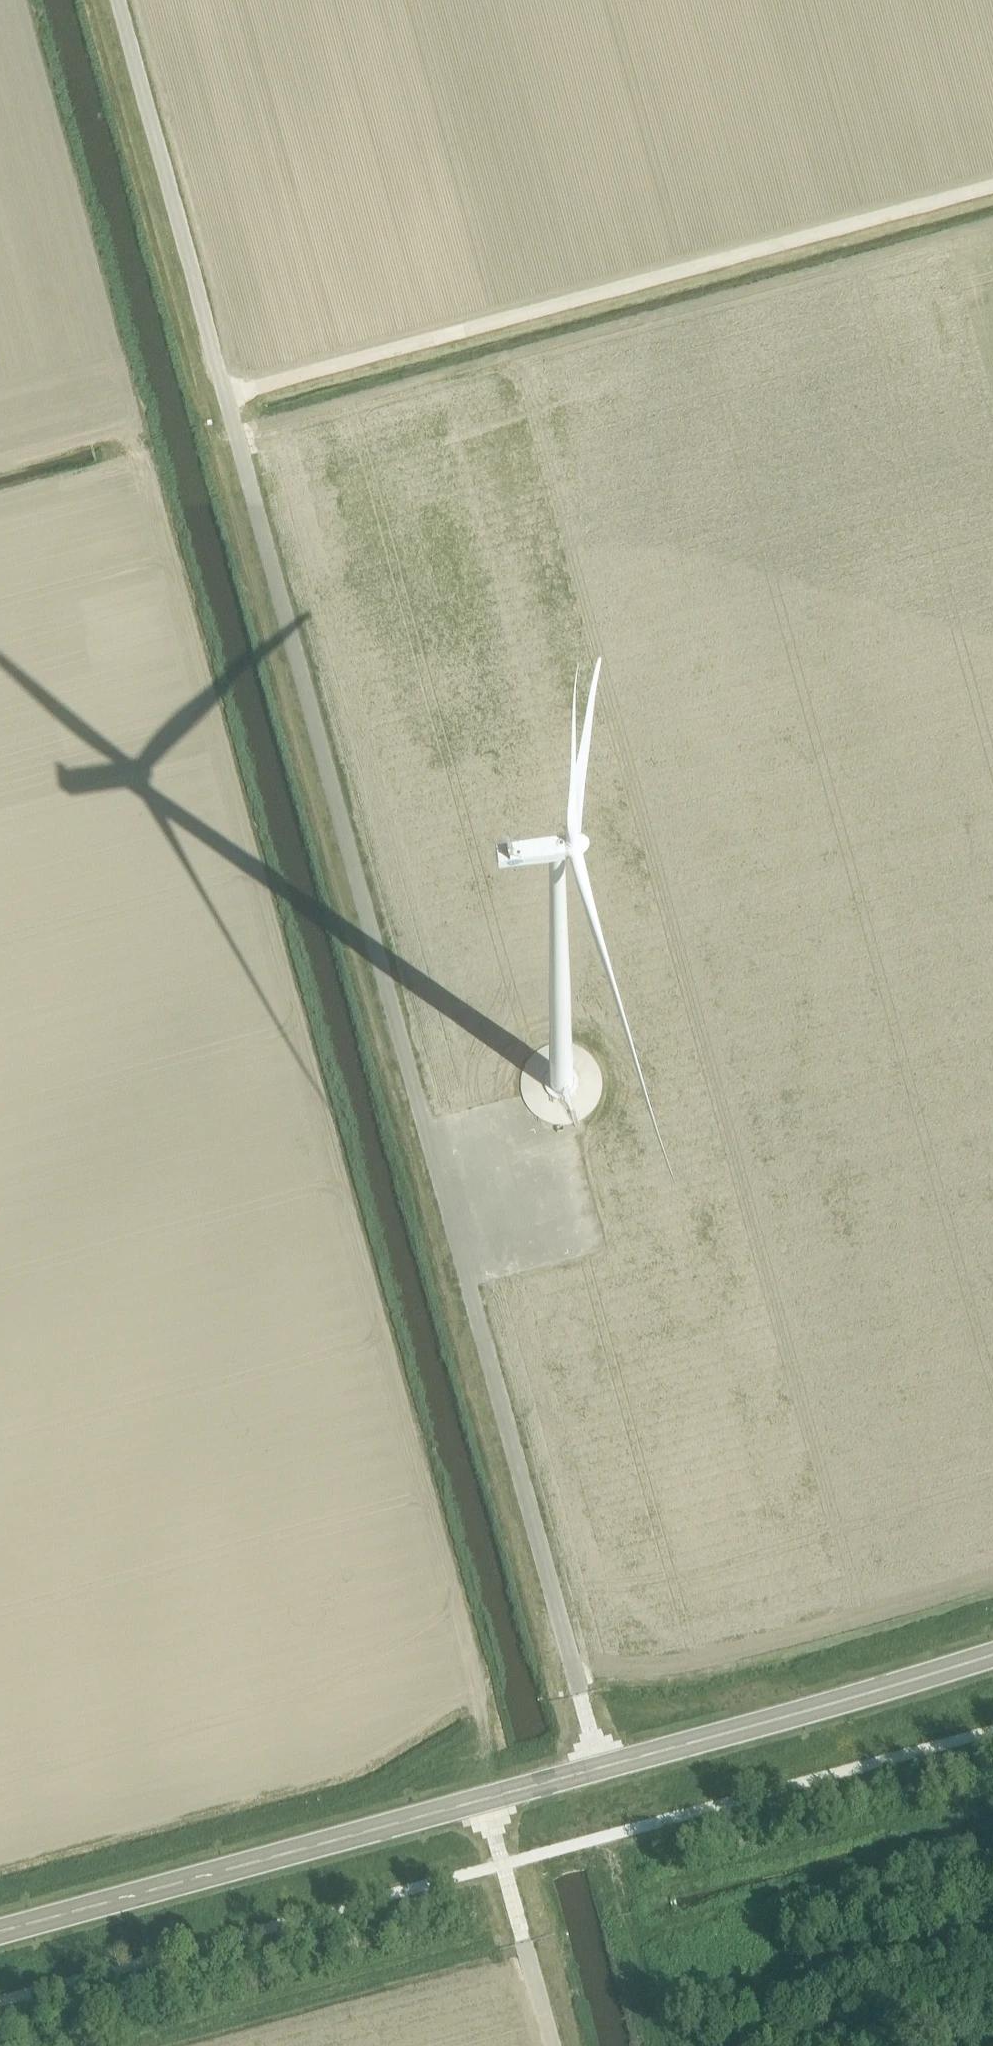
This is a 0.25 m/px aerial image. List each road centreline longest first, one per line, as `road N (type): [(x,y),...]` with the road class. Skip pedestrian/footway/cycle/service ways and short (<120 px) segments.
road 1 (secondary): [(0,1929),(992,1652)]

